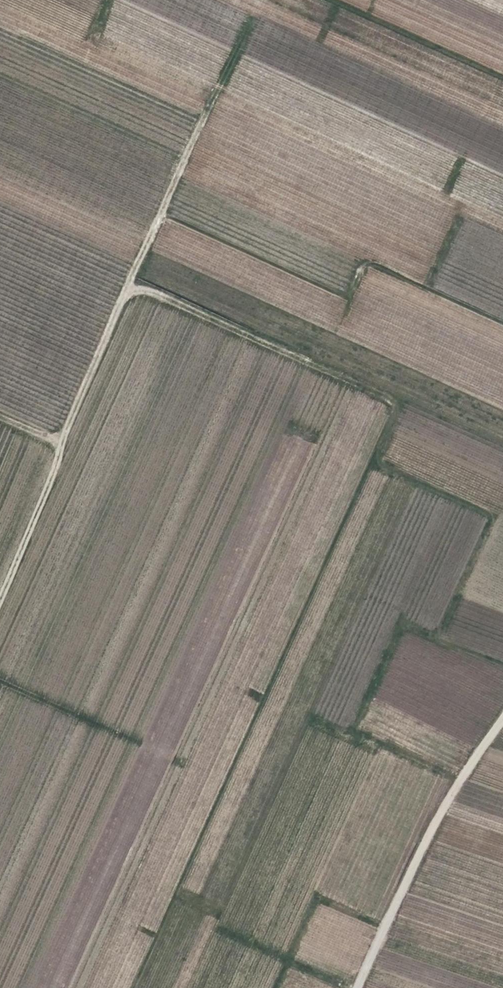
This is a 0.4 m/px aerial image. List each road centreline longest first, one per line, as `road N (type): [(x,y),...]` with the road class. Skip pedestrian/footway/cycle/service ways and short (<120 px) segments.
road 1 (track): [(0,416),(60,442),(126,284),(392,401)]
road 2 (track): [(357,987),(437,813),(502,716)]
road 3 (track): [(60,442),(0,595)]

